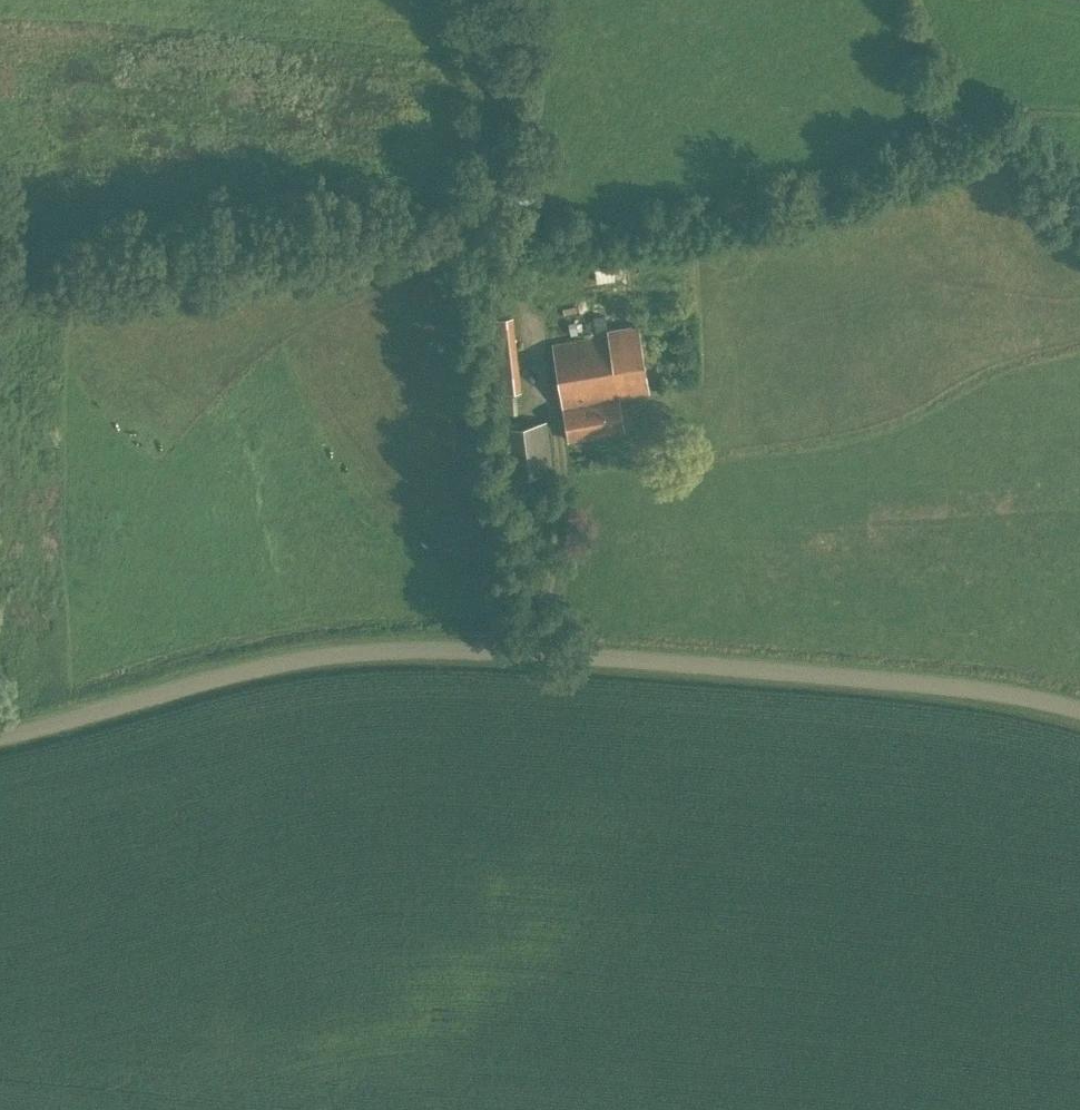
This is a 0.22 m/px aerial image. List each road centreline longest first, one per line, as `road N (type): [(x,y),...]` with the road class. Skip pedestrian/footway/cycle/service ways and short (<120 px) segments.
road 1 (unclassified): [(0,735),(288,660),(388,648),(540,647),(994,692),(1079,713)]

